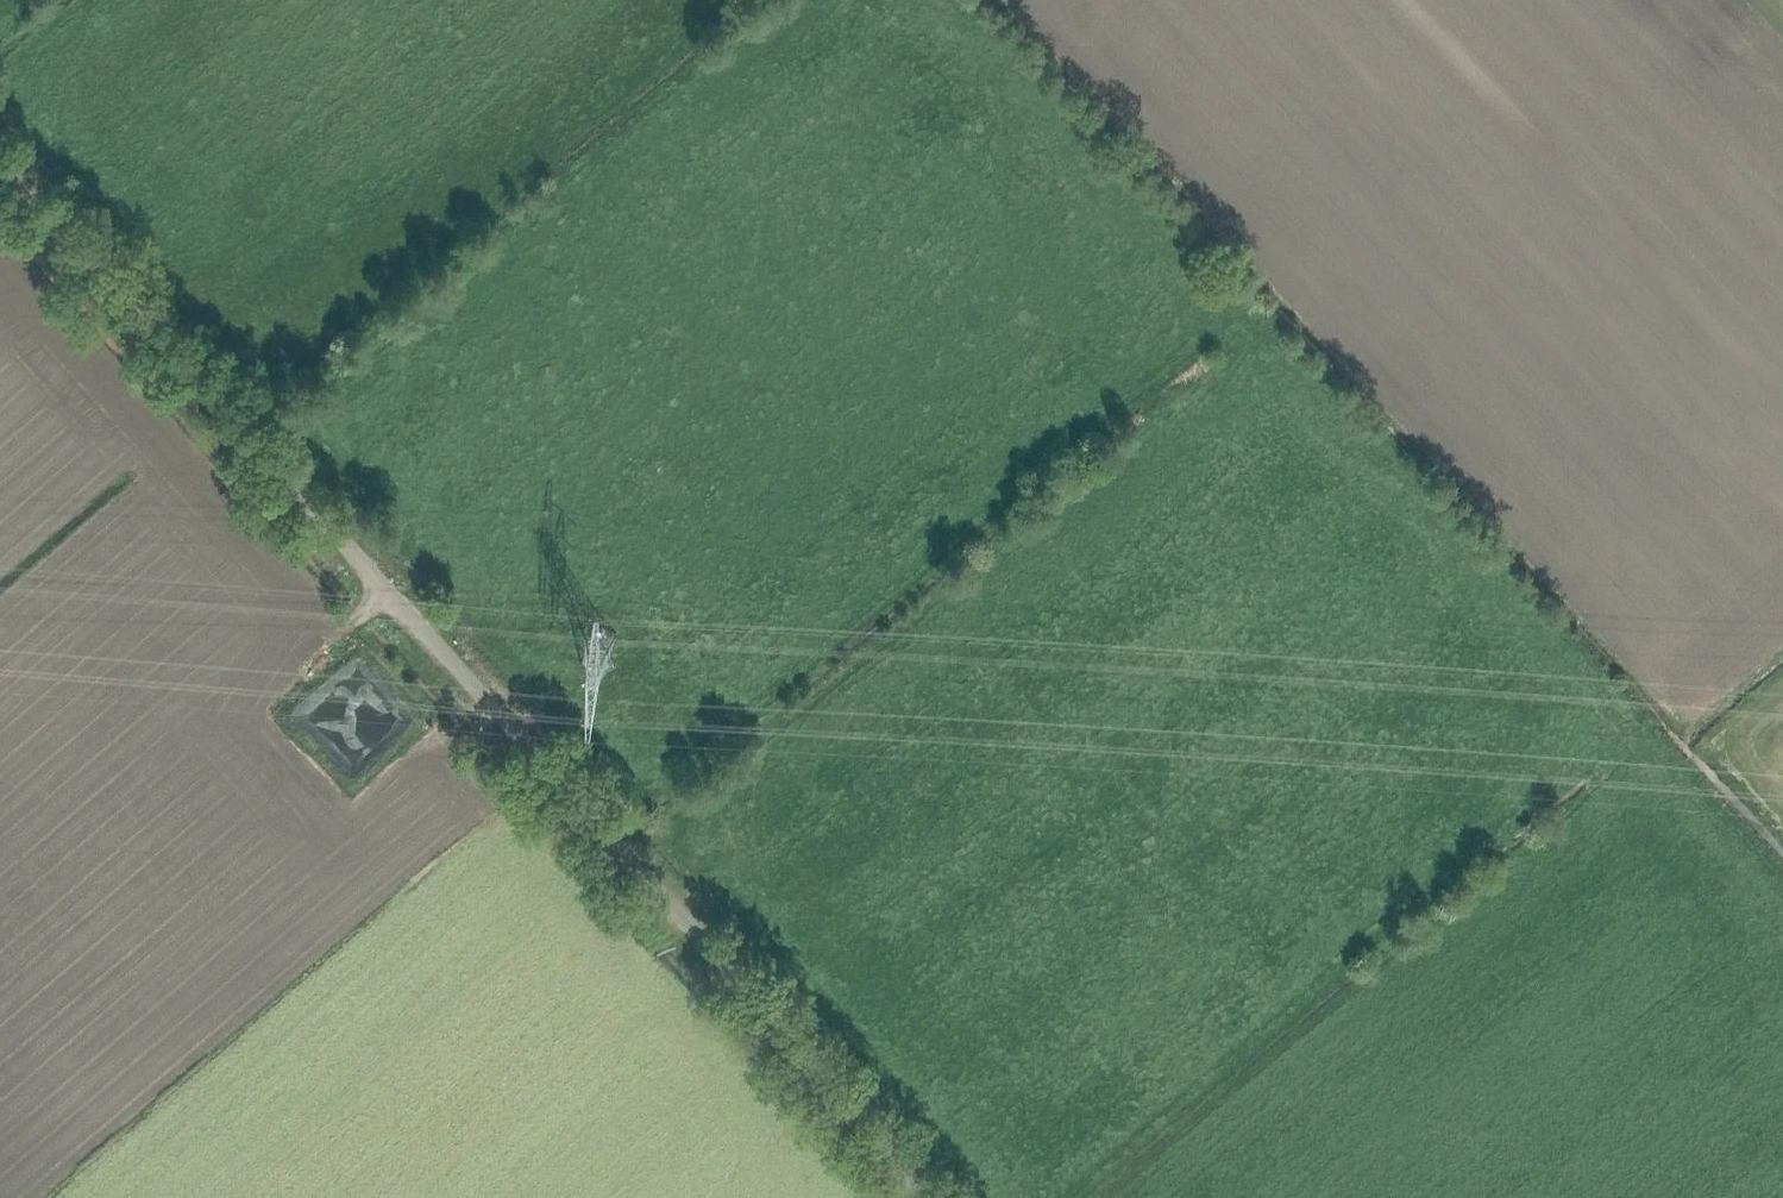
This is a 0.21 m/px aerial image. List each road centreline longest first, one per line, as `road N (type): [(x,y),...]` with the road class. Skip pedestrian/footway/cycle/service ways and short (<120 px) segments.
road 1 (unclassified): [(921,1197),(0,159)]

